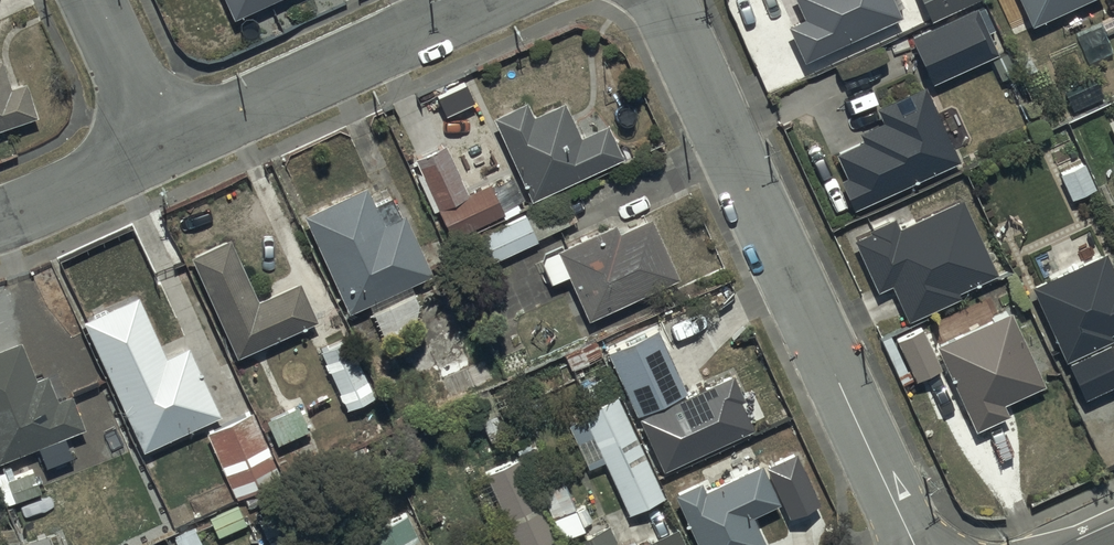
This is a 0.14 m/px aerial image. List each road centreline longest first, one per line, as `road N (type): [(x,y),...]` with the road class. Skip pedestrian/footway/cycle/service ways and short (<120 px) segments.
road 1 (residential): [(655,0),(915,544)]
road 2 (residential): [(163,146),(499,0)]
road 3 (residential): [(0,220),(163,146)]
road 4 (residential): [(163,146),(91,0)]

